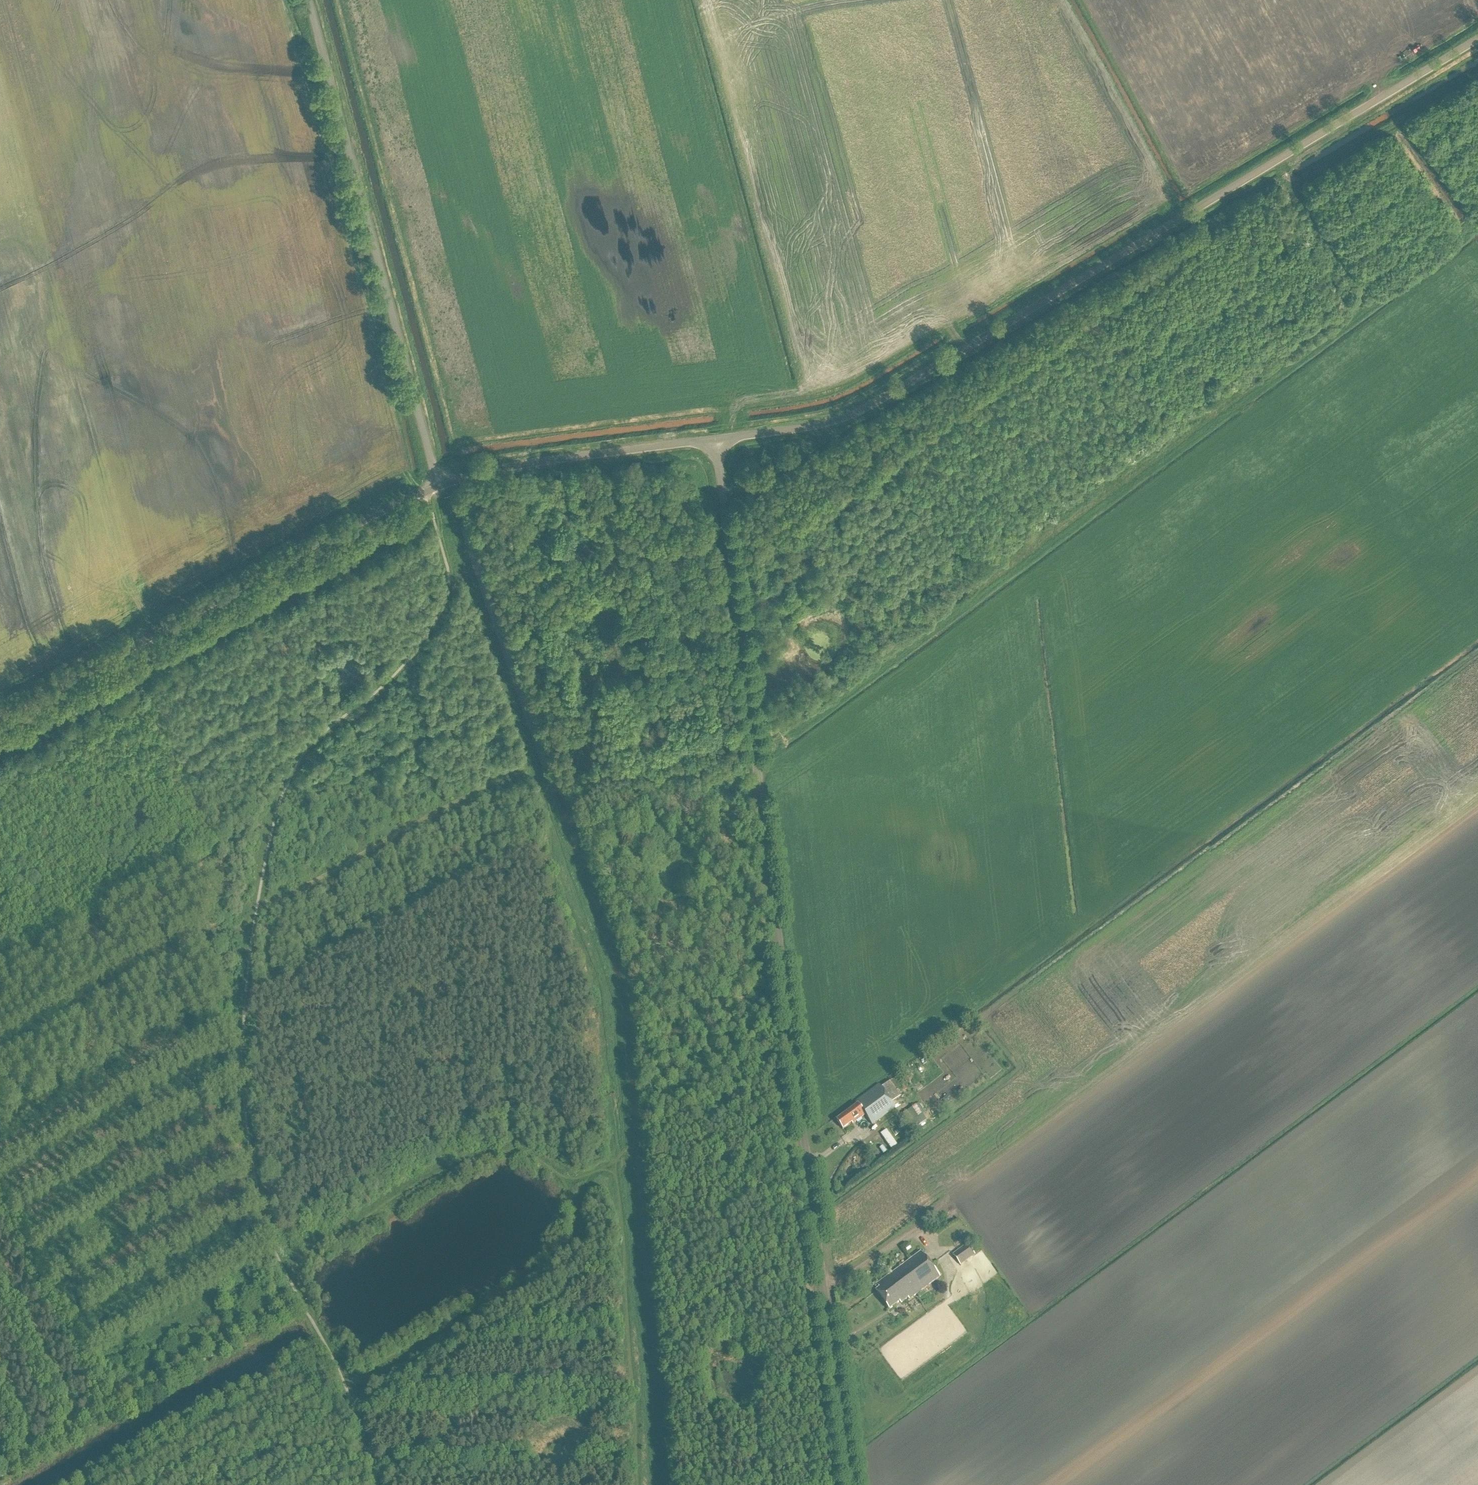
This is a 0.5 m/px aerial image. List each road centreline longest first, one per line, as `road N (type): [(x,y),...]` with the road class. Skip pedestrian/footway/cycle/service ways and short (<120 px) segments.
road 1 (unclassified): [(851,1484),(717,438)]
road 2 (unclassified): [(717,438),(811,425),(881,398),(1477,36)]
road 3 (unclassified): [(439,483),(309,0)]
road 4 (unclassified): [(0,721),(439,483)]
road 5 (unclassified): [(439,483),(523,463),(717,438)]
road 6 (track): [(744,663),(723,655),(645,482)]

